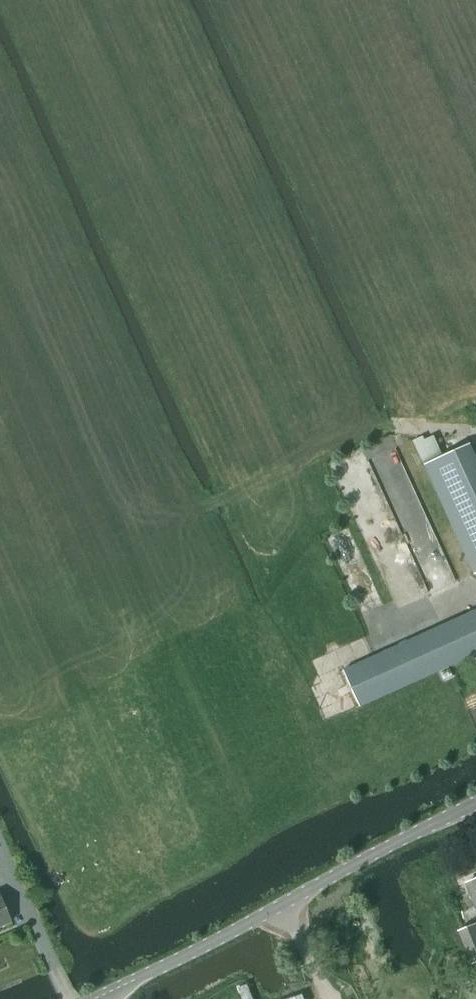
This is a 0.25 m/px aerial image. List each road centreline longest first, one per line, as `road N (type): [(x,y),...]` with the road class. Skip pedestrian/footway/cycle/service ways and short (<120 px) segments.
road 1 (unclassified): [(89,998),(475,805)]

